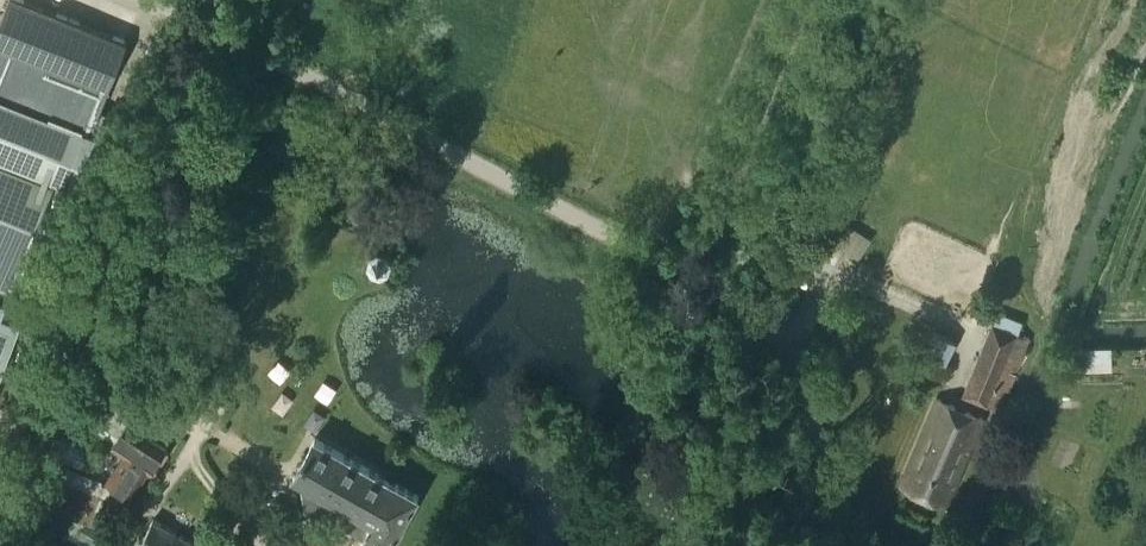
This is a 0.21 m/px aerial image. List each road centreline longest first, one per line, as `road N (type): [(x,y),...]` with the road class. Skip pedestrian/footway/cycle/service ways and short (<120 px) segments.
road 1 (unclassified): [(890,545),(842,497),(785,344),(726,298),(154,0)]
road 2 (track): [(231,39),(54,417),(38,477),(41,527),(60,545)]

